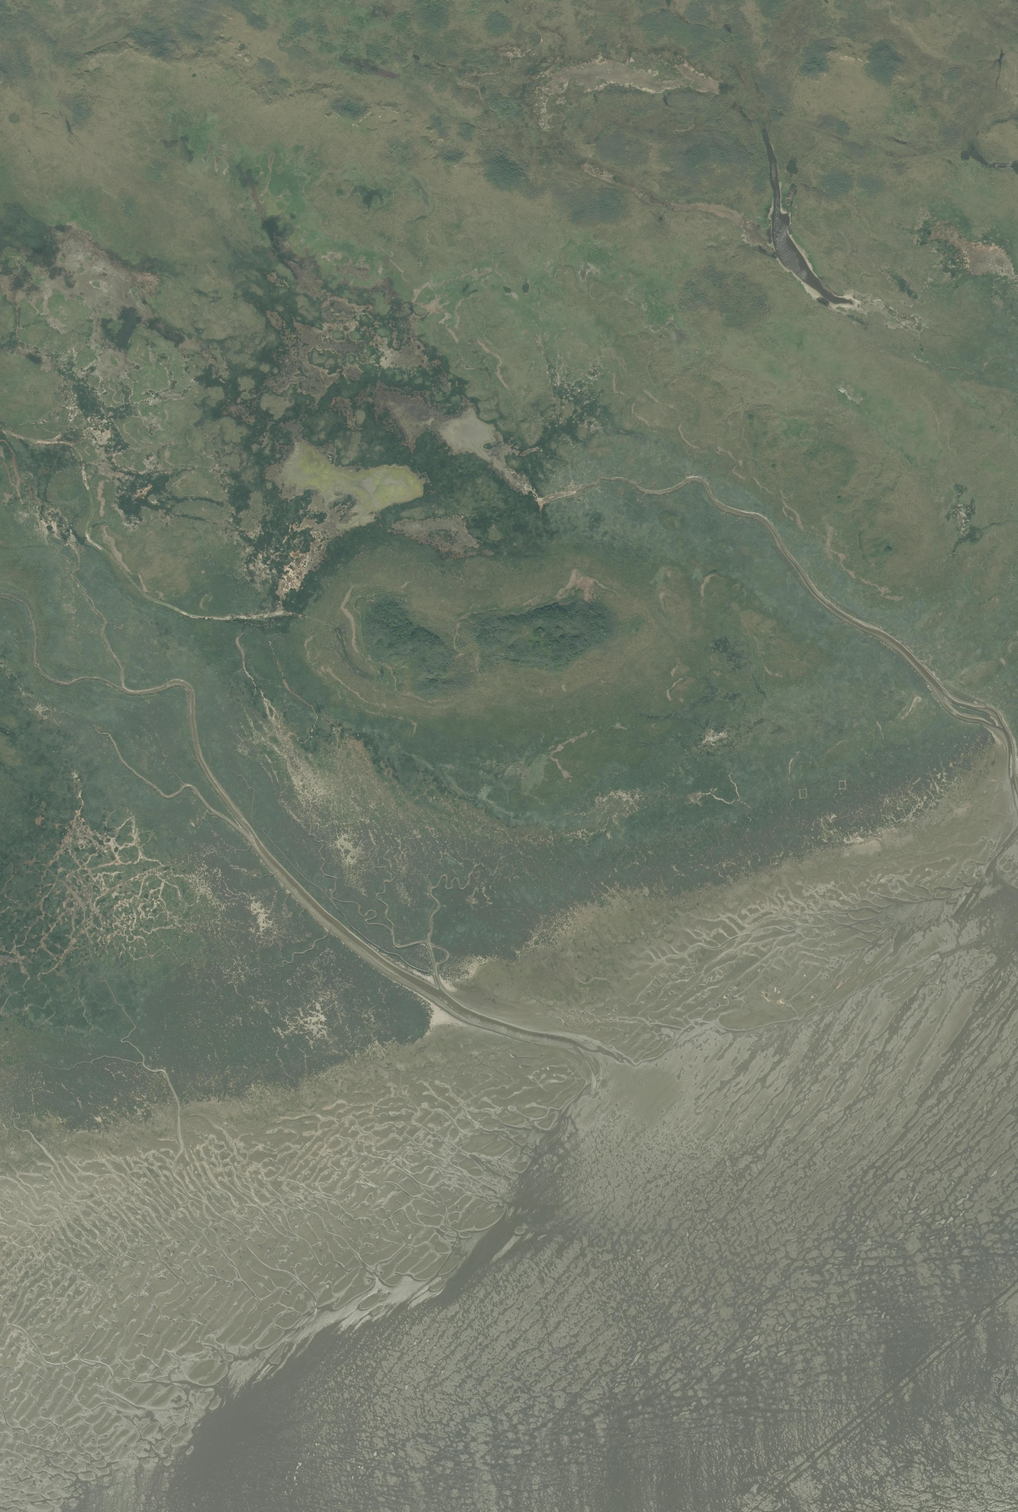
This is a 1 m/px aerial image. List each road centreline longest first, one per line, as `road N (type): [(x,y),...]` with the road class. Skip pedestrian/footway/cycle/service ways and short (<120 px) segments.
road 1 (track): [(91,541),(151,600),(192,617),(300,615),(333,627),(355,667),(383,679)]
road 2 (track): [(91,541),(78,446),(0,429)]

